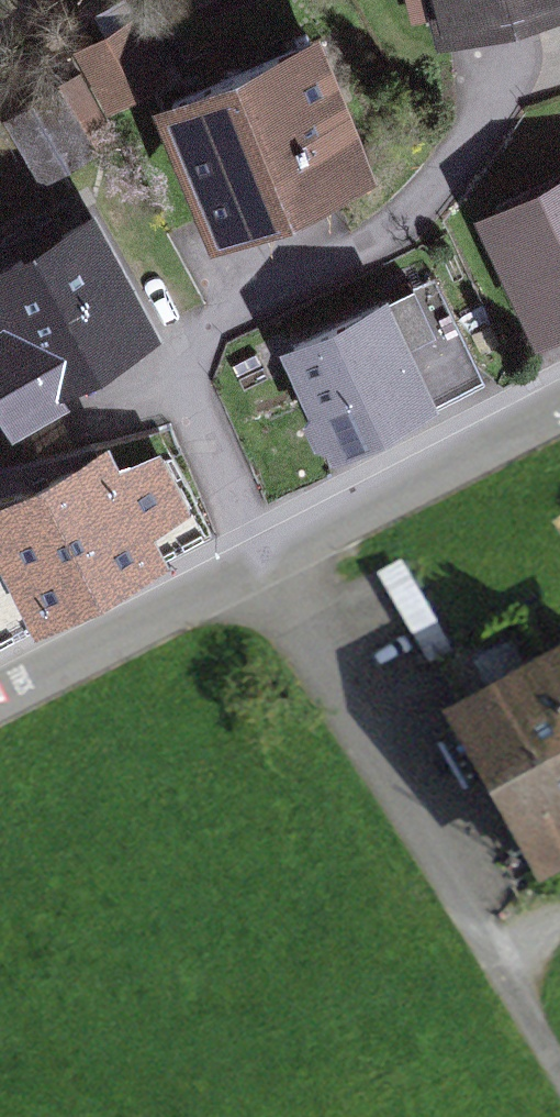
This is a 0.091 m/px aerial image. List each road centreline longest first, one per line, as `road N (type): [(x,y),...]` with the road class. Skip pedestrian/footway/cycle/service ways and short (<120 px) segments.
road 1 (residential): [(269,561),(188,401),(188,356),(216,325),(407,216),(469,141),(494,56)]
road 2 (residential): [(269,561),(559,1058)]
road 3 (tertiary): [(559,408),(269,561)]
road 4 (tertiary): [(269,561),(0,699)]

